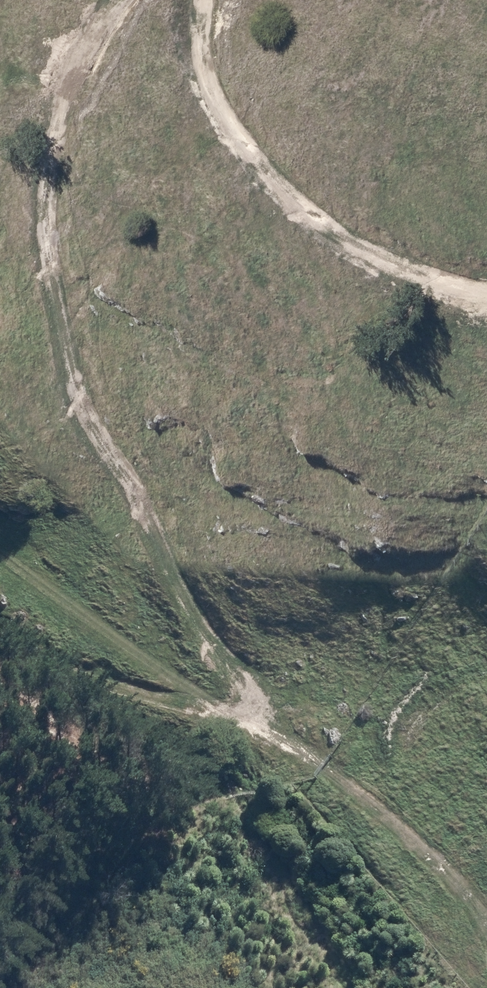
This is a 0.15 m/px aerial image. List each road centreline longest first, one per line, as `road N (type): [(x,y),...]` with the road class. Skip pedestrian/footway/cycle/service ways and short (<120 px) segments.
road 1 (track): [(0,647),(226,712),(246,692),(72,366),(47,188),(94,39),(140,0)]
road 2 (track): [(201,0),(210,78),(289,198),(410,269),(486,284)]
road 3 (track): [(486,902),(320,768),(248,735),(226,712)]

